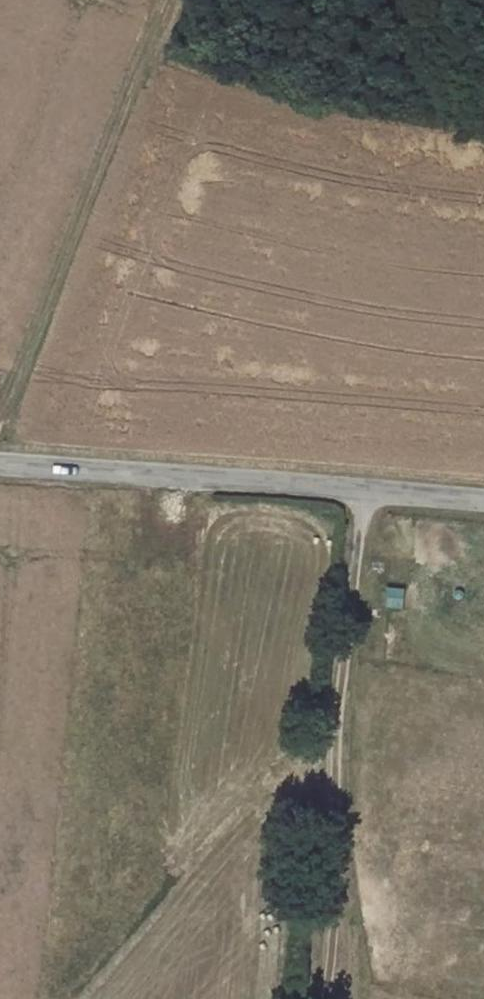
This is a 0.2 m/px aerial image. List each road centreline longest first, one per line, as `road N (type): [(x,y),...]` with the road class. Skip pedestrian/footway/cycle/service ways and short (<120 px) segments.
road 1 (track): [(364,491),(337,723),(328,998)]
road 2 (unclassified): [(483,501),(0,465)]
road 3 (track): [(168,0),(0,426)]

